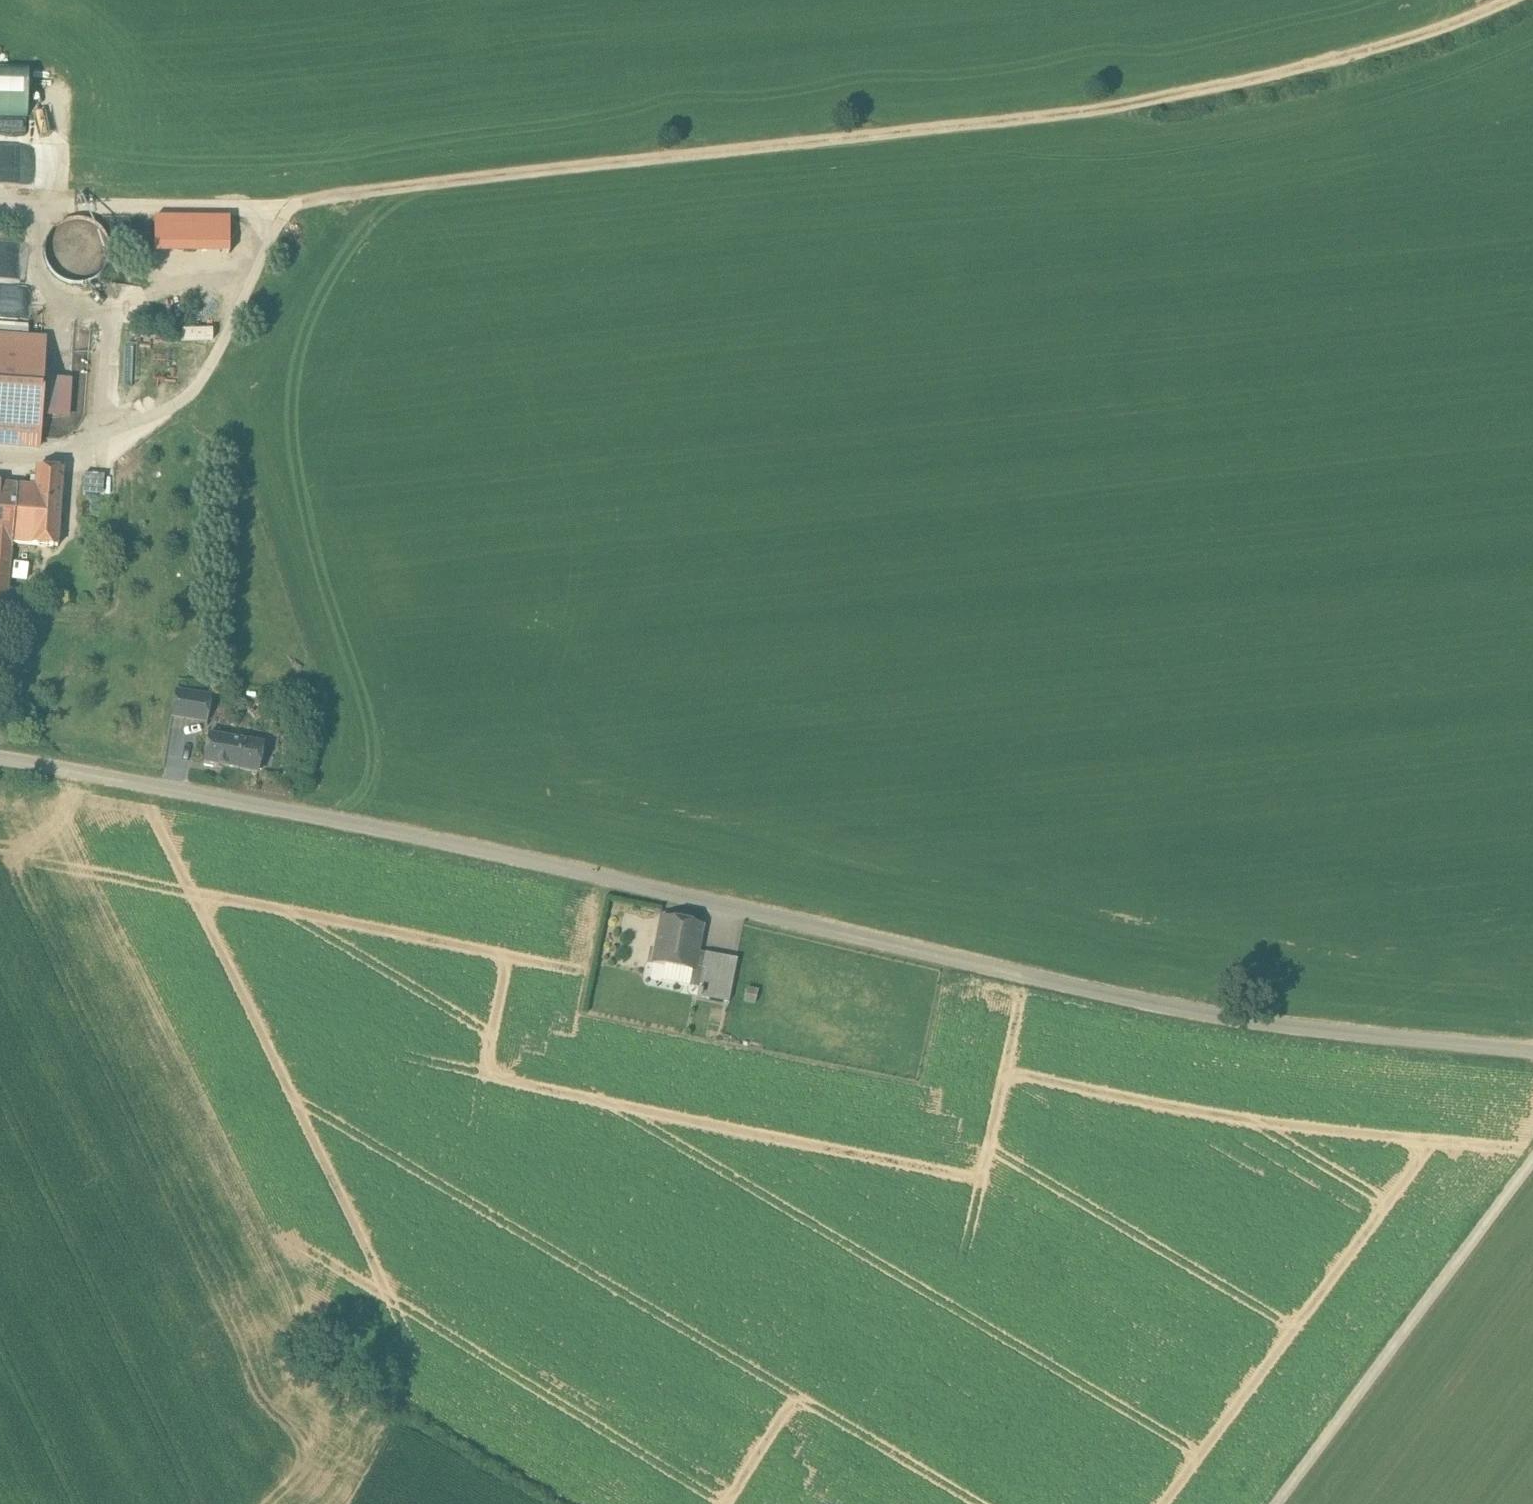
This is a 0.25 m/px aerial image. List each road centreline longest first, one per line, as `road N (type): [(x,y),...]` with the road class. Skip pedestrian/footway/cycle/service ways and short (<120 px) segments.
road 1 (unclassified): [(1532,1049),(1365,1038),(1173,1010),(727,903),(0,758)]
road 2 (track): [(1500,0),(1379,53),(1160,101),(268,204),(0,205)]
road 3 (track): [(1532,1161),(1276,1503)]

